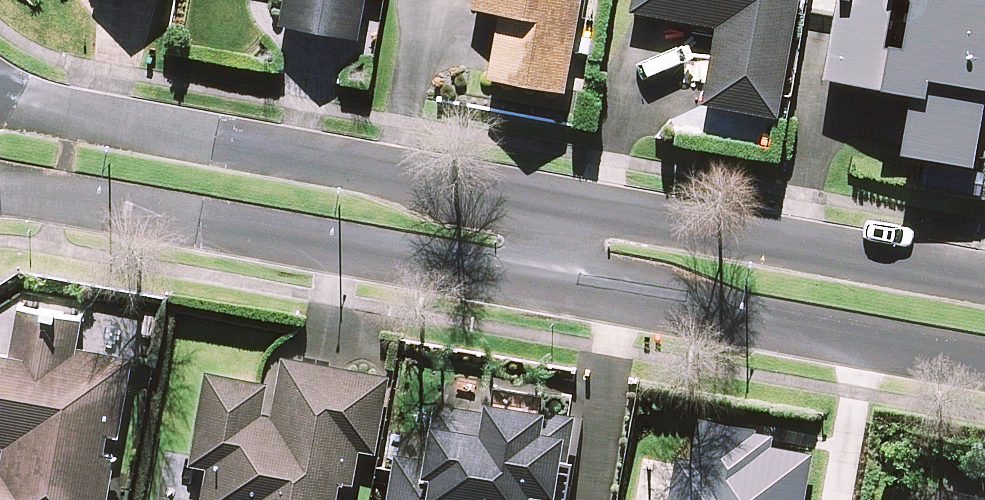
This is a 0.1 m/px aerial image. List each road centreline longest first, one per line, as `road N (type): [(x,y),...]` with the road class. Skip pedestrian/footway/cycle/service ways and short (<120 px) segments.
road 1 (tertiary): [(0,94),(83,117),(568,203)]
road 2 (tertiary): [(555,290),(0,197)]
road 3 (tertiary): [(984,367),(555,290)]
road 4 (tertiary): [(568,203),(984,277)]

